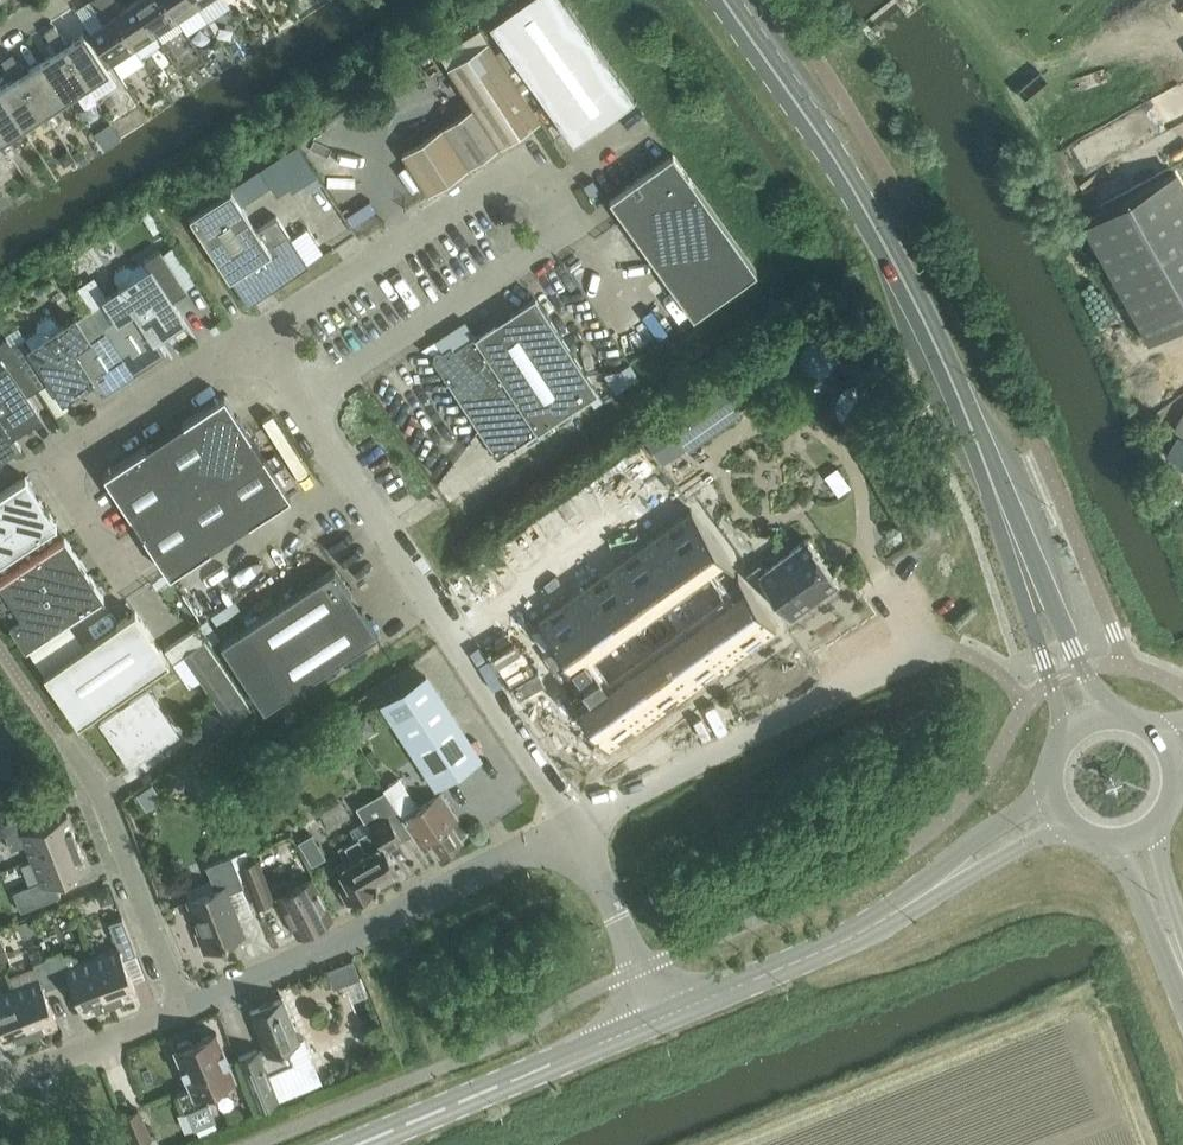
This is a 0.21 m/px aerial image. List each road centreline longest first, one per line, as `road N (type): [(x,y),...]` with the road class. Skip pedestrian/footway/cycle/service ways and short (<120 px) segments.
road 1 (unclassified): [(261,337),(526,168),(568,231),(308,405)]
road 2 (secondary): [(1033,588),(898,257),(722,0)]
road 3 (unclassified): [(308,405),(580,828)]
road 4 (unclassified): [(184,1010),(580,828)]
road 5 (unclassified): [(580,828),(930,646)]
road 6 (unclassified): [(134,581),(52,463),(261,337)]
road 7 (secondary): [(355,1144),(664,1017)]
road 8 (secondary): [(664,1017),(831,948),(957,874)]
road 9 (unclassified): [(184,1010),(101,794),(61,739)]
road 10 (unclassified): [(580,828),(664,1017)]
road 11 (unclassified): [(0,1079),(184,1010)]
road 12 (secondary): [(1033,588),(1070,729)]
road 13 (secondary): [(1102,714),(1033,588)]
road 14 (secondary): [(1116,845),(1152,924),(1182,966)]
road 15 (secondary): [(1182,964),(1176,914),(1149,834)]
road 16 (secondary): [(1049,795),(984,839),(957,874)]

